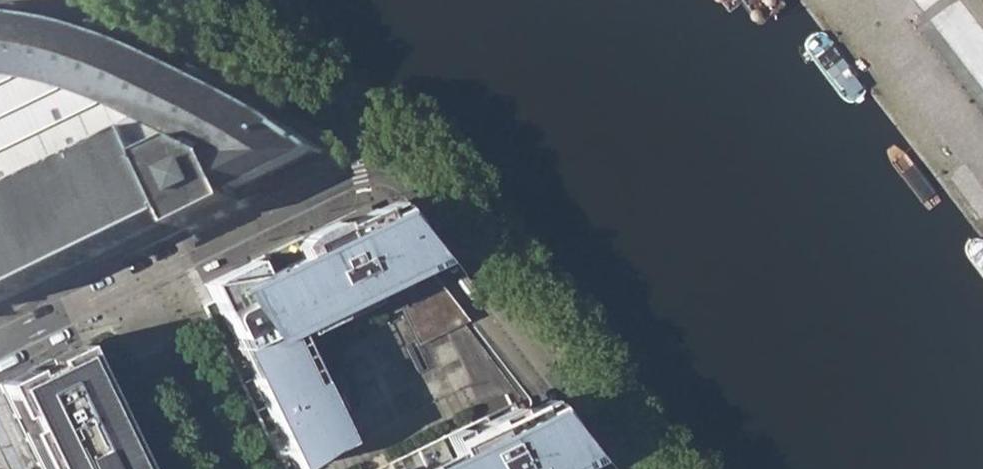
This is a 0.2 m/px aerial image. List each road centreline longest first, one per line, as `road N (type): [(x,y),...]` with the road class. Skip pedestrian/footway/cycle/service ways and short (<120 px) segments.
road 1 (residential): [(0,343),(382,170),(624,468)]

